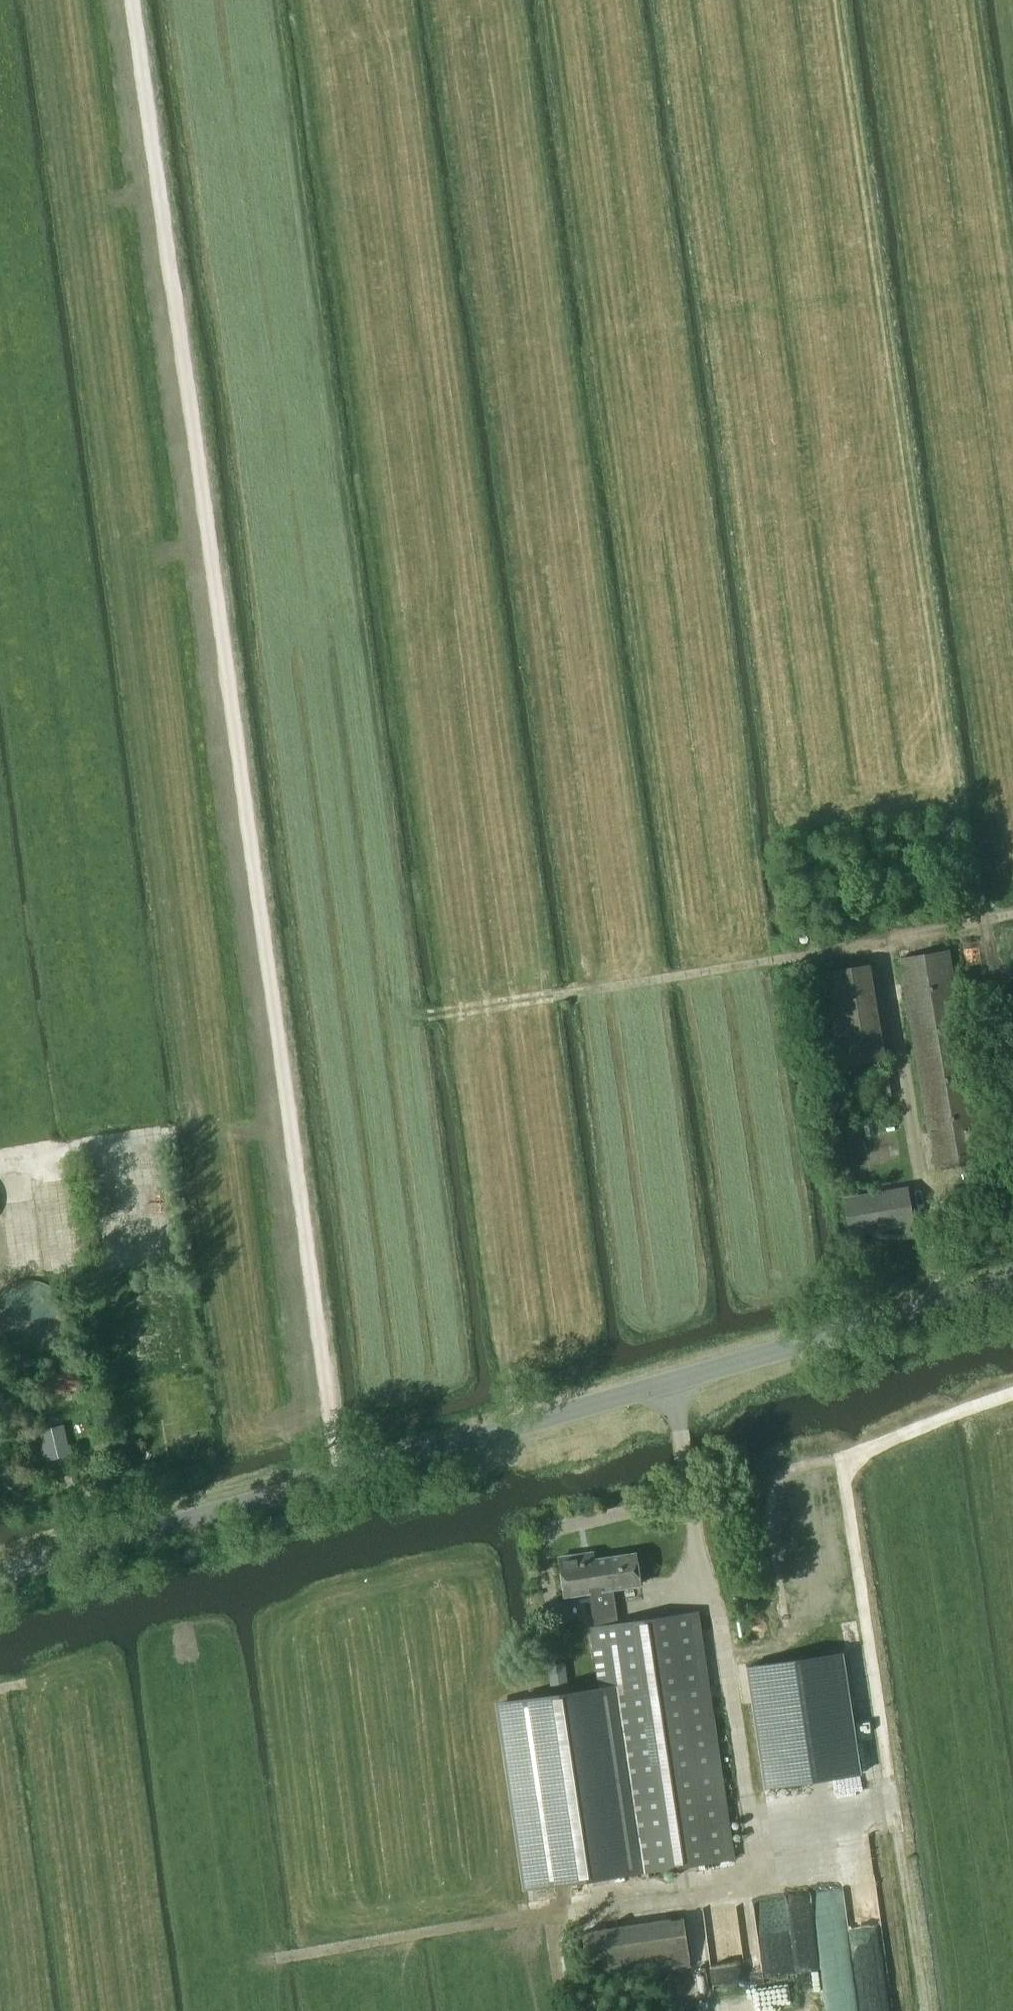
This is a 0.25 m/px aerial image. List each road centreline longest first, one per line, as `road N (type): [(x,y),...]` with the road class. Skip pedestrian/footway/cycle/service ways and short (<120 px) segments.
road 1 (track): [(677,1378),(751,1819),(889,1796),(844,1478),(852,1456),(1012,1397)]
road 2 (unclassified): [(0,1573),(1012,1281)]

